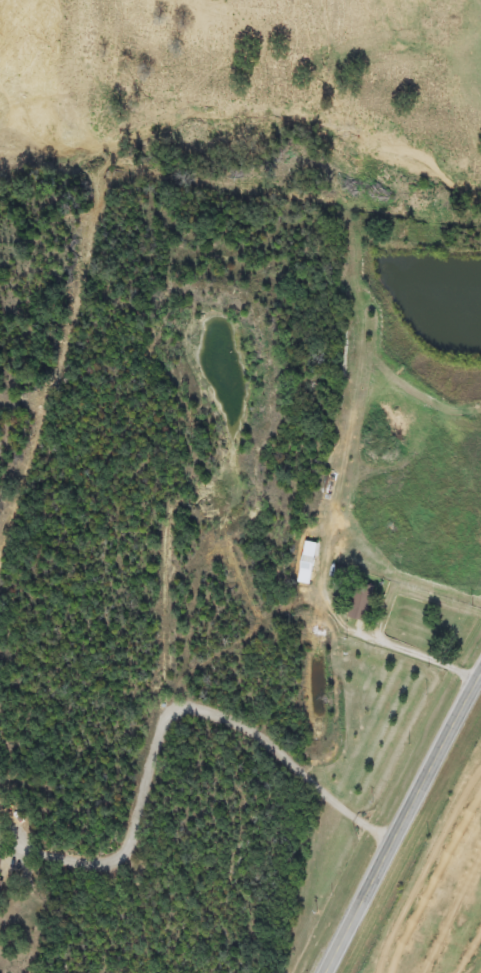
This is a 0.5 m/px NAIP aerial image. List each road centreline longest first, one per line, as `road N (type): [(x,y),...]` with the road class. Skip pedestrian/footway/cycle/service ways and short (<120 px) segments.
road 1 (tertiary): [(333,972),(480,681)]

